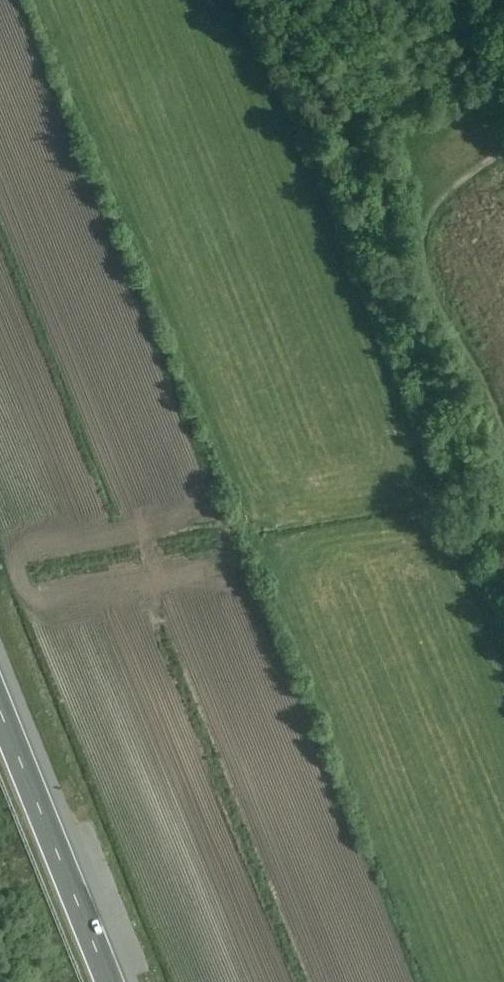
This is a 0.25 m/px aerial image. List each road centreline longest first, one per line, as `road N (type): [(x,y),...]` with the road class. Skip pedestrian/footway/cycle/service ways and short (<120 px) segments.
road 1 (motorway): [(110,981),(0,705)]

